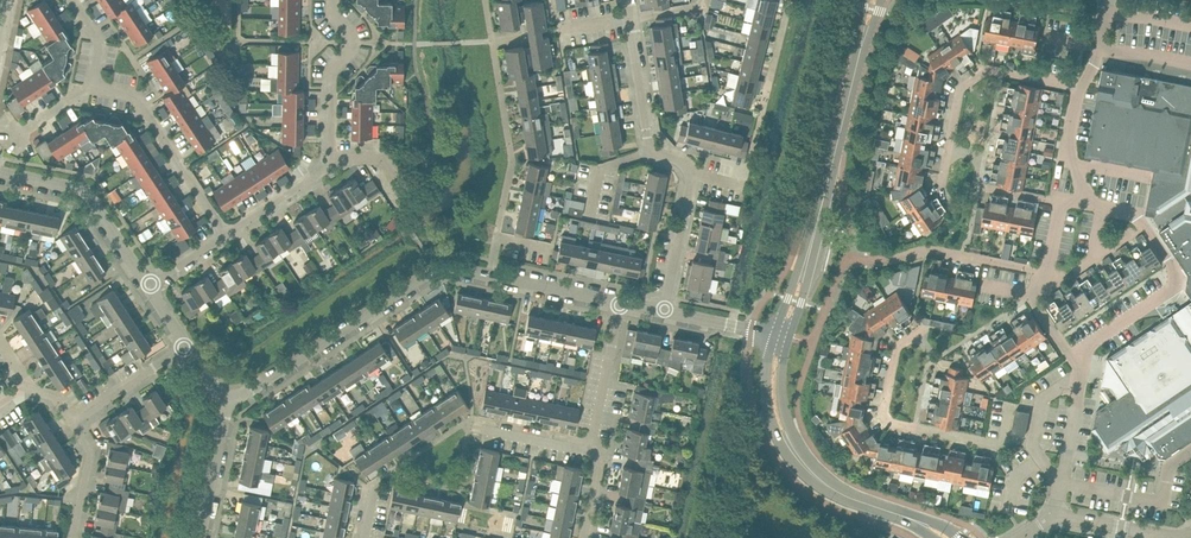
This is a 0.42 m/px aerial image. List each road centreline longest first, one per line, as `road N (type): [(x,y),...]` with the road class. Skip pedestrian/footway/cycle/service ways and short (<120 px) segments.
road 1 (residential): [(490,274),(435,268),(227,403)]
road 2 (residential): [(1071,356),(1174,288),(1169,261),(1130,213)]
road 3 (residential): [(95,85),(132,95),(221,235)]
road 4 (residential): [(151,281),(84,188),(0,169)]
road 5 (residential): [(1000,444),(890,421),(883,412),(897,347)]
road 6 (tertiary): [(816,225),(862,45)]
road 7 (residential): [(338,159),(335,79),(355,42),(336,0)]
road 8 (residential): [(888,258),(927,249),(1047,273)]
road 9 (tertiary): [(921,523),(845,496),(792,451)]
road 10 (residential): [(618,302),(593,449)]
road 11 (residential): [(1035,79),(988,70),(960,89),(948,150)]
road 12 (residential): [(664,312),(693,175)]
road 13 (residential): [(221,235),(338,159)]
road 14 (residential): [(200,537),(227,403)]
road 15 (residential): [(653,150),(630,18)]
road 16 (residential): [(71,413),(186,345)]
road 17 (residential): [(70,537),(91,471),(89,444),(71,413)]
road 18 (residential): [(618,302),(490,274)]
road 19 (tertiary): [(772,335),(768,404),(792,451)]

